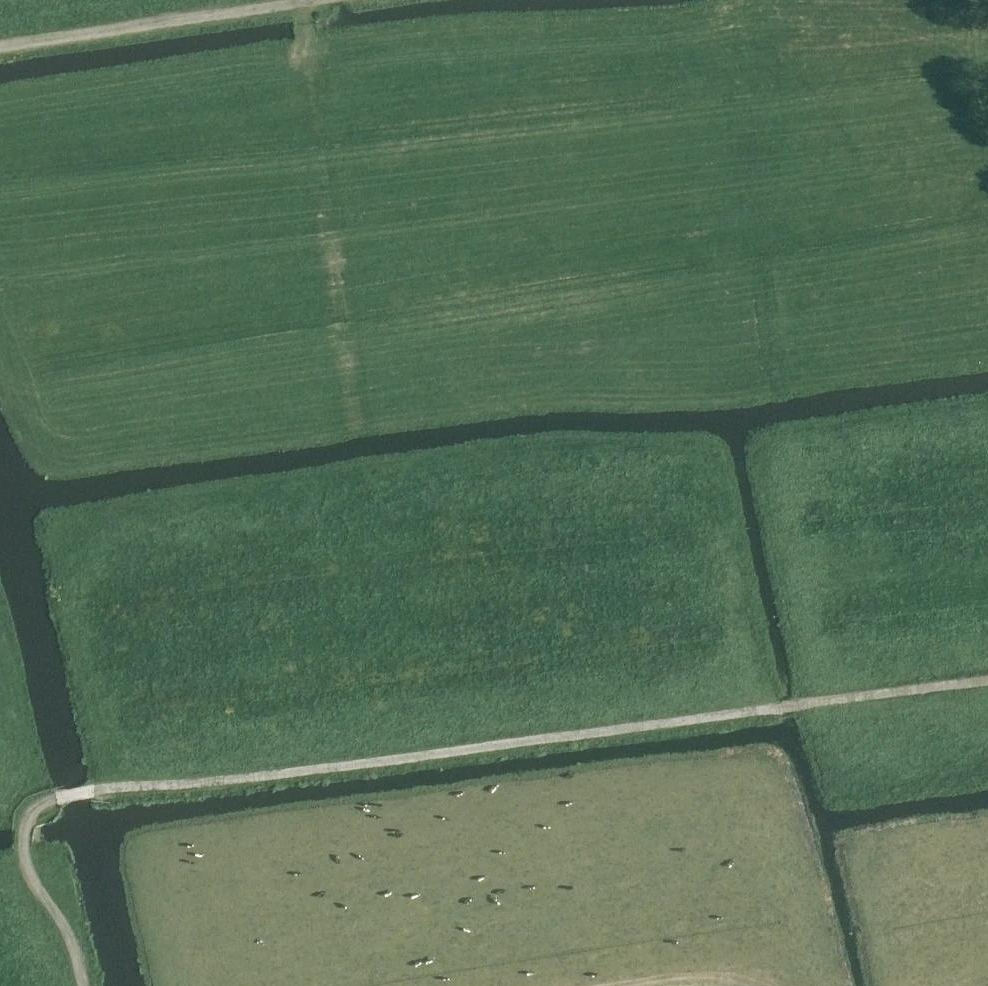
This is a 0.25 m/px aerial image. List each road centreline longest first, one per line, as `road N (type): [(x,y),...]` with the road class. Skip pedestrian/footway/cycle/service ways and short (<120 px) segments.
road 1 (track): [(84,985),(73,936),(36,888),(27,854),(36,811),(56,800),(987,682)]
road 2 (track): [(0,55),(352,0)]

